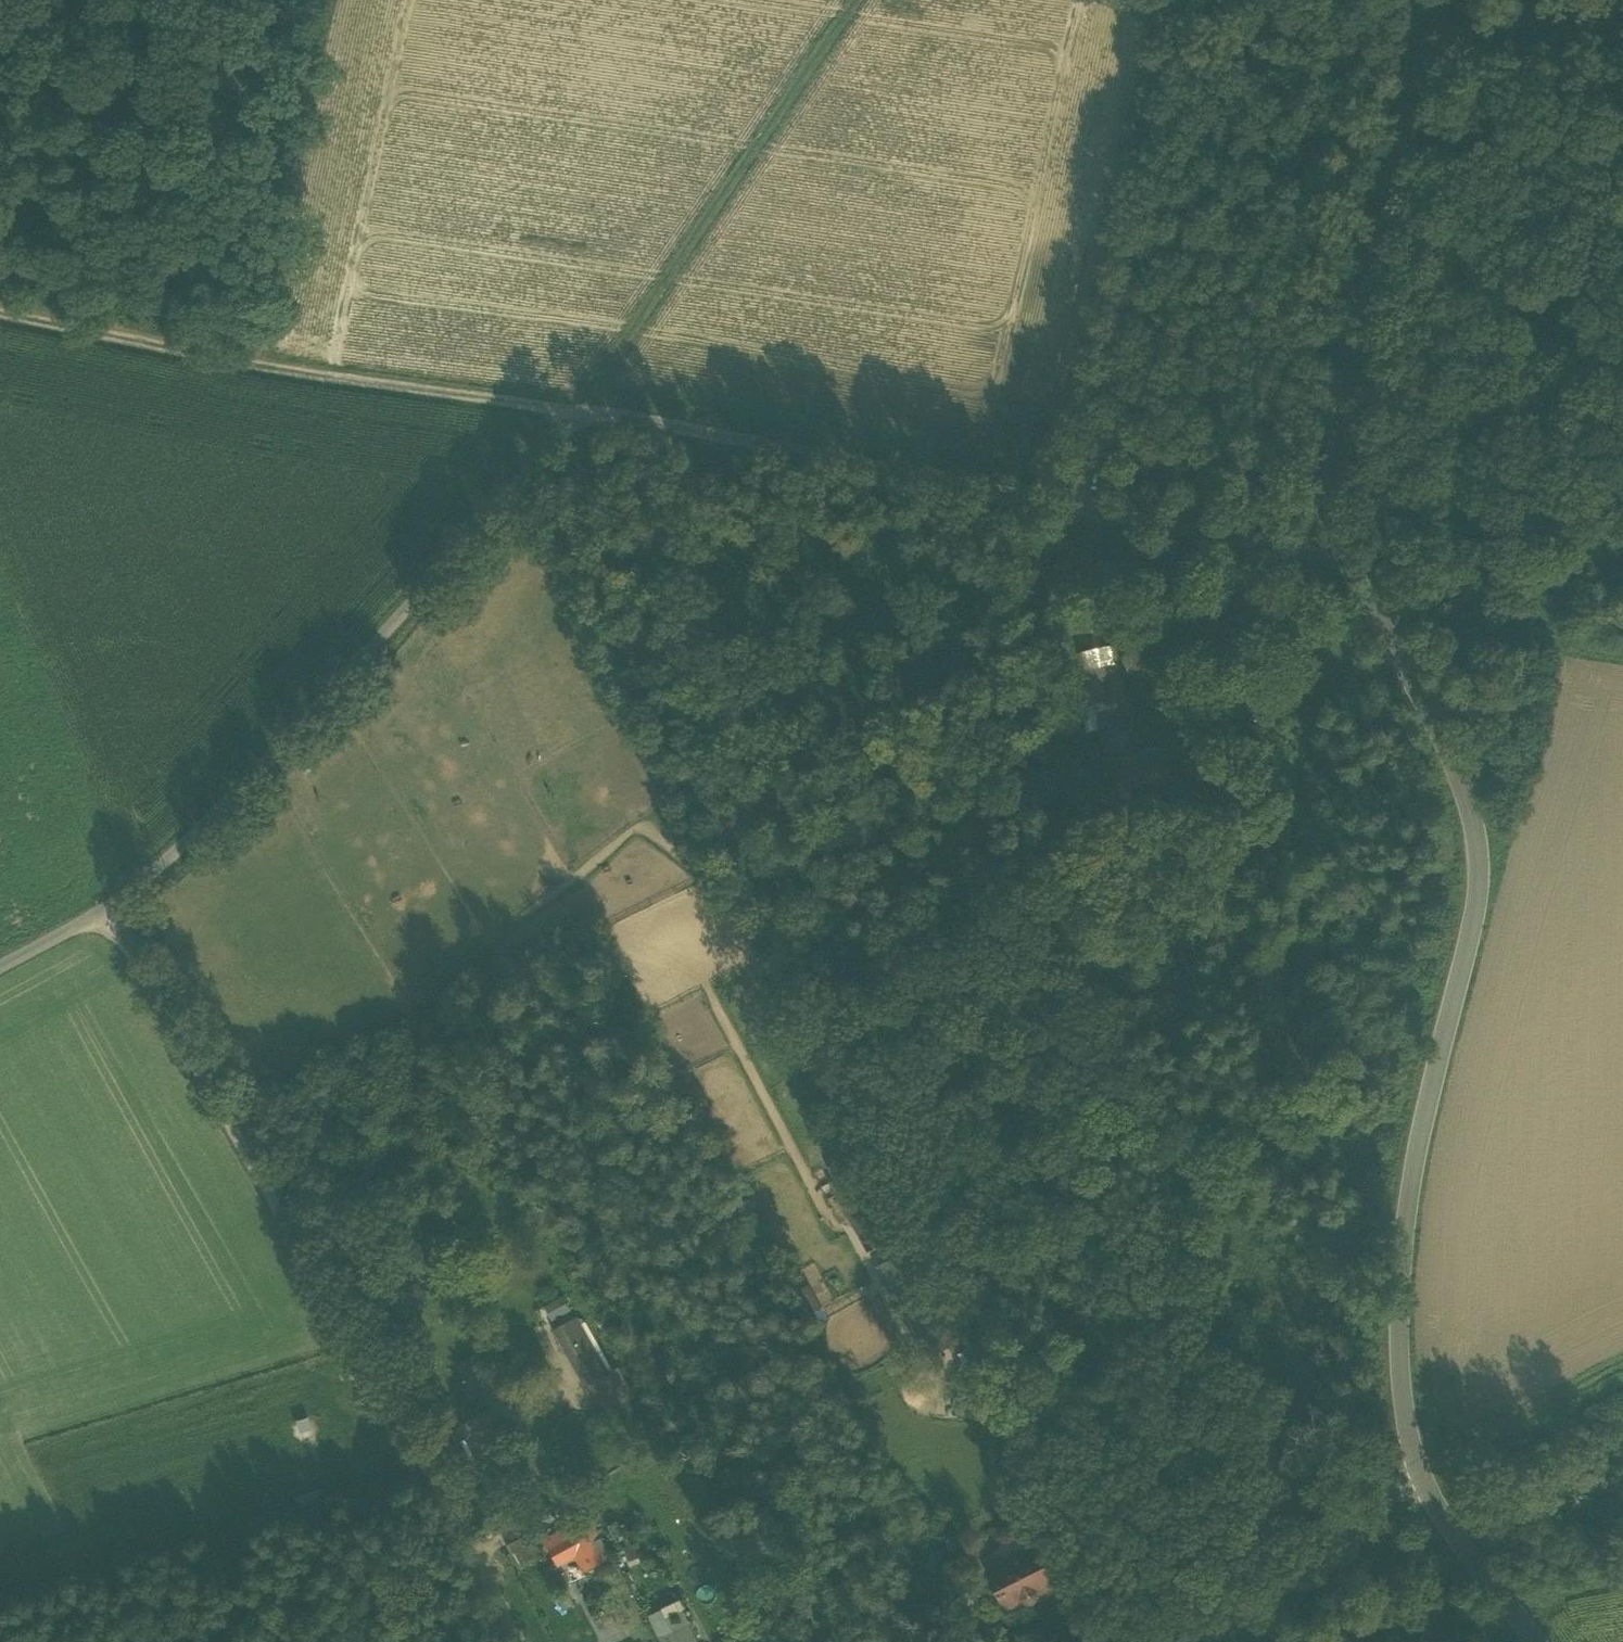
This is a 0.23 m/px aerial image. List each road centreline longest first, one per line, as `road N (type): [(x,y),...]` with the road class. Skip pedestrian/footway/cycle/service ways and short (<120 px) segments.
road 1 (unclassified): [(1543,1641),(1420,1478),(1409,1382),(1406,1217),(1484,874),(1447,751),(1333,555)]
road 2 (track): [(0,318),(329,379),(584,407),(852,0)]
road 3 (unclassified): [(0,961),(107,904),(213,818),(546,467),(584,407)]
road 4 (unclassified): [(1333,555),(584,407)]
road 5 (unclassified): [(1333,555),(1322,504),(1415,35),(1415,0)]

